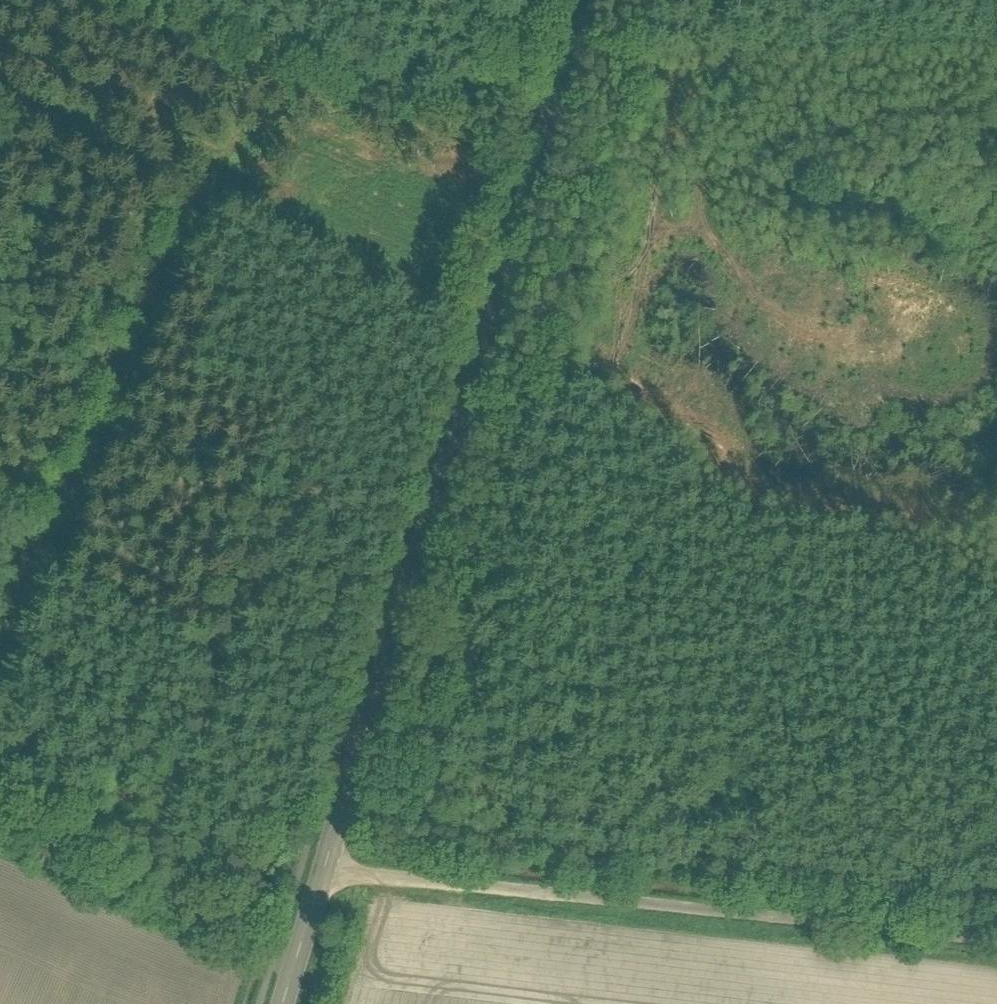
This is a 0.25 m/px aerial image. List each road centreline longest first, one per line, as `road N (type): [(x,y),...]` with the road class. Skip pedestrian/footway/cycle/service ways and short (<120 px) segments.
road 1 (tertiary): [(327,872),(593,0)]
road 2 (unclassified): [(327,872),(996,942)]
road 3 (track): [(0,98),(493,329)]
road 4 (tertiary): [(286,1003),(327,872)]

